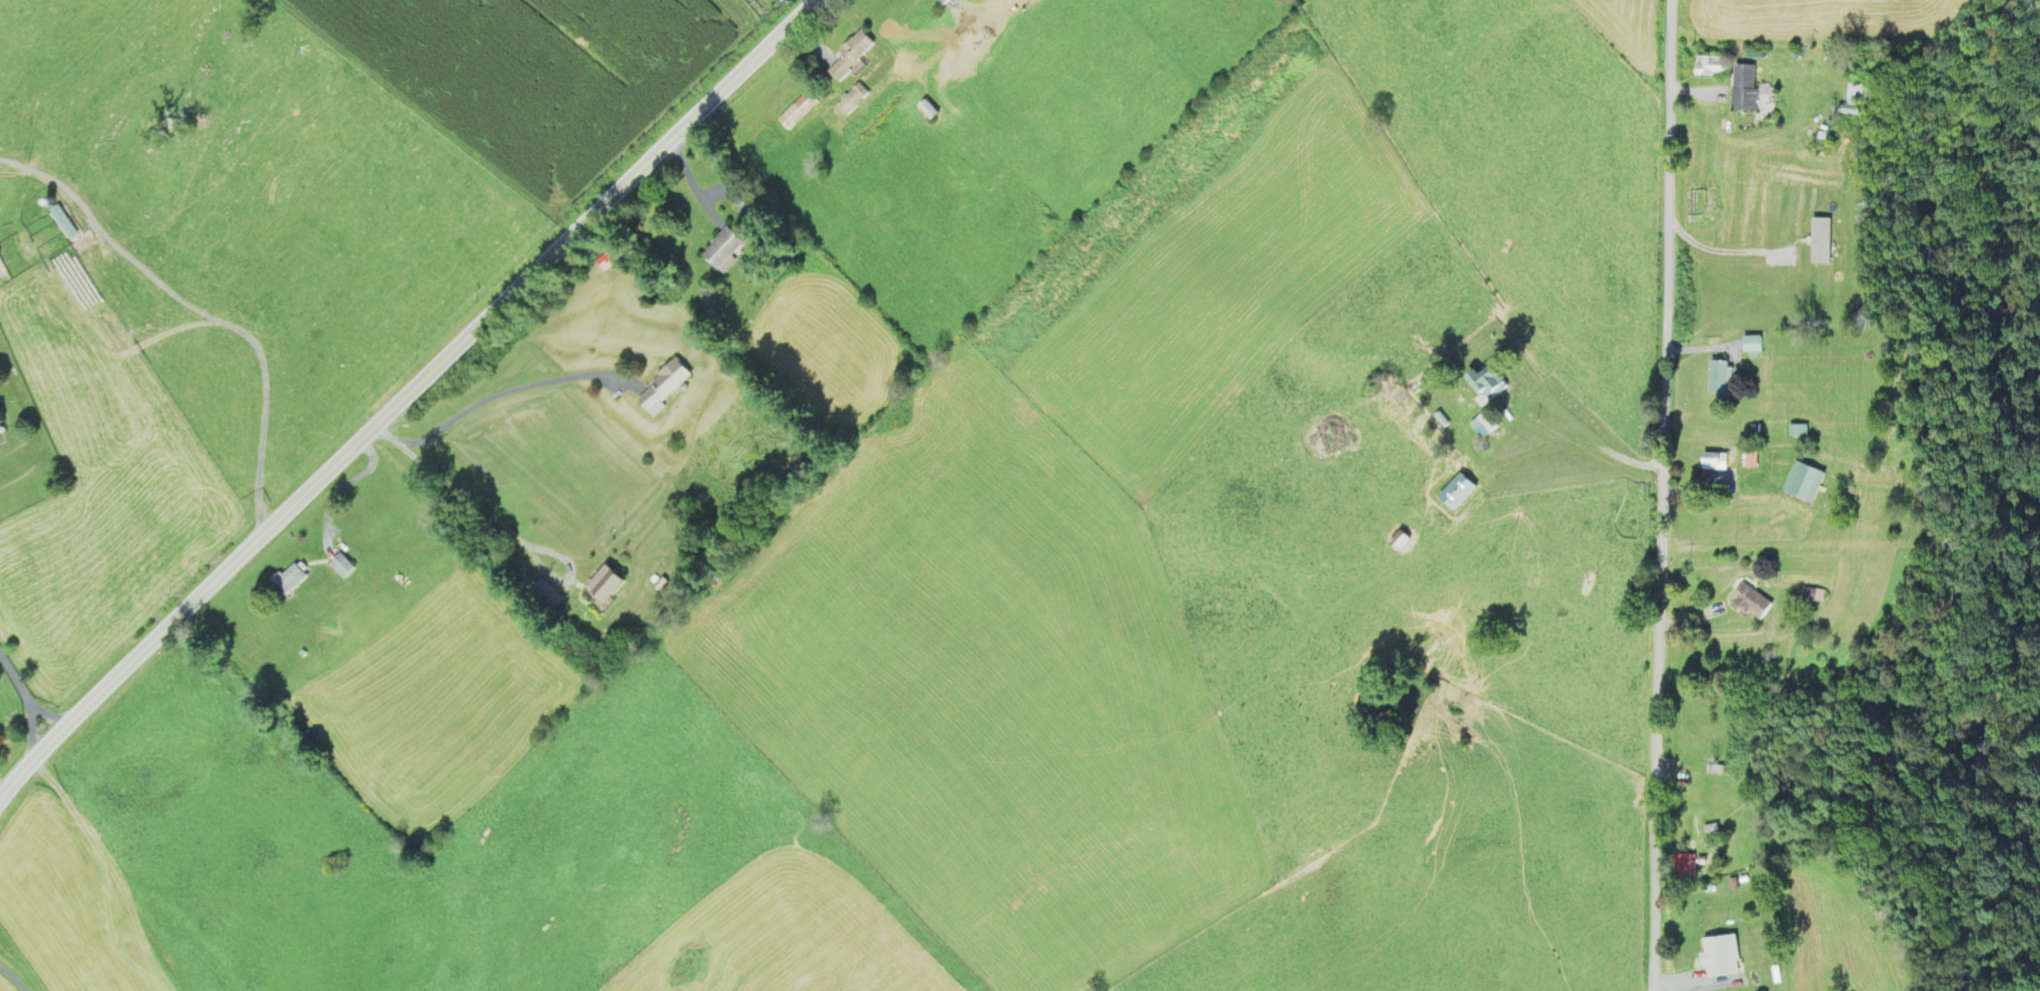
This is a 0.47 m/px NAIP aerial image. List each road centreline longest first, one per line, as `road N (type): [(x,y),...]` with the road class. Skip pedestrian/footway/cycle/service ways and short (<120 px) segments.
road 1 (primary): [(0,805),(66,724),(817,0)]
road 2 (residential): [(1644,990),(1675,0)]

